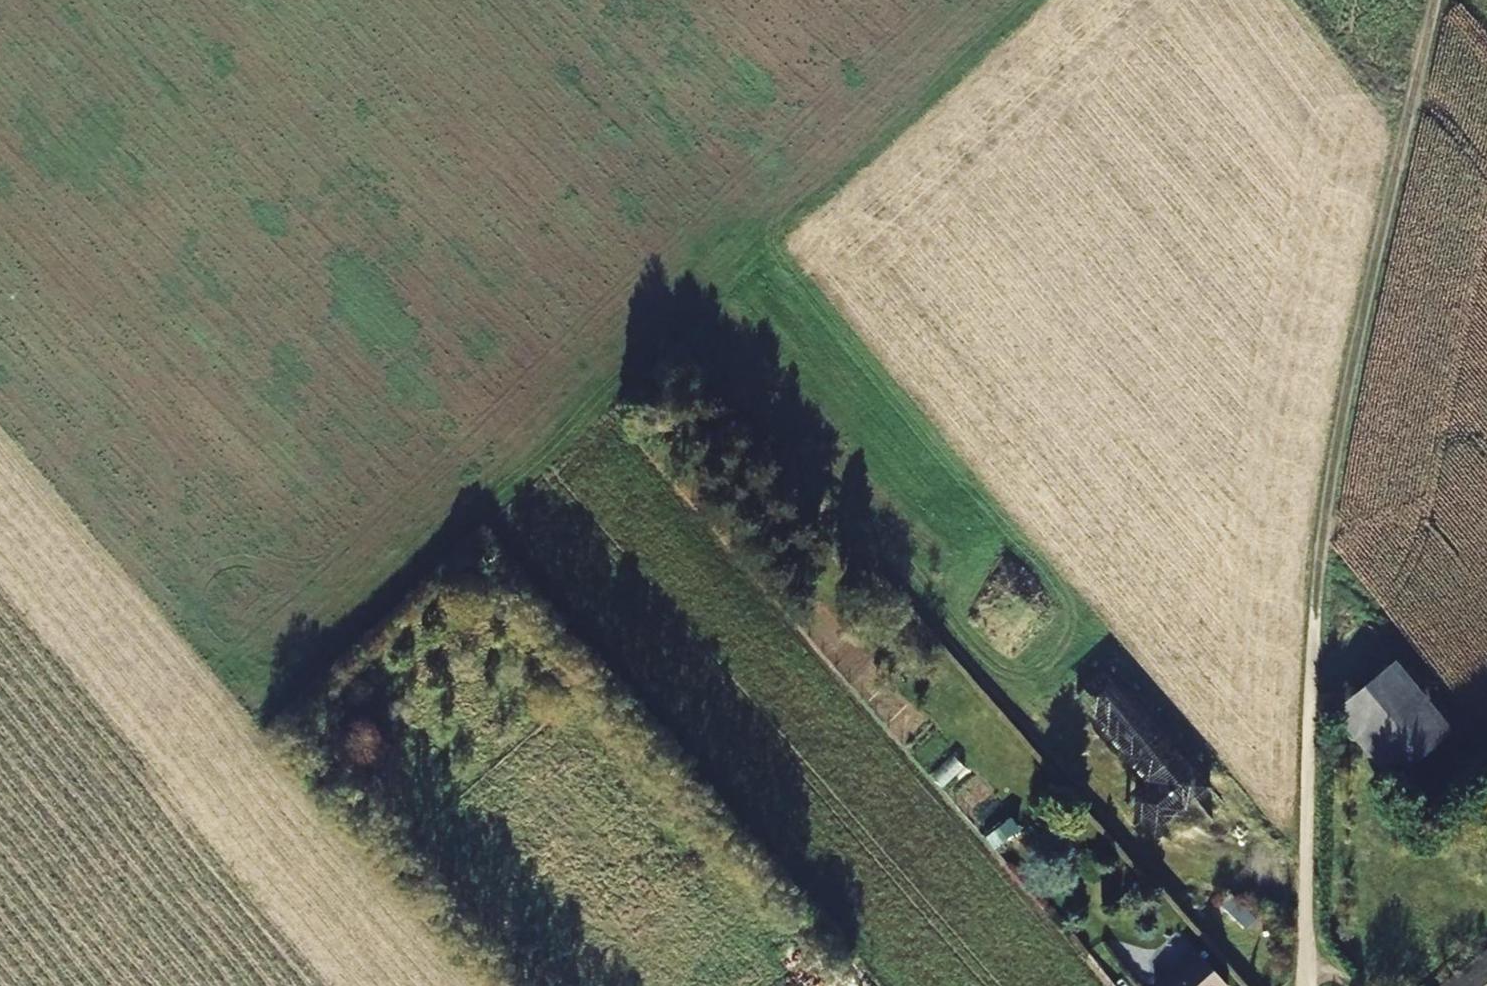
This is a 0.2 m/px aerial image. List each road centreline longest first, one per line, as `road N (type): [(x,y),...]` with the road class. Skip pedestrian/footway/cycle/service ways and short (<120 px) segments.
road 1 (track): [(1434,0),(1377,249),(1319,587)]
road 2 (unclassified): [(1307,985),(1319,587)]

